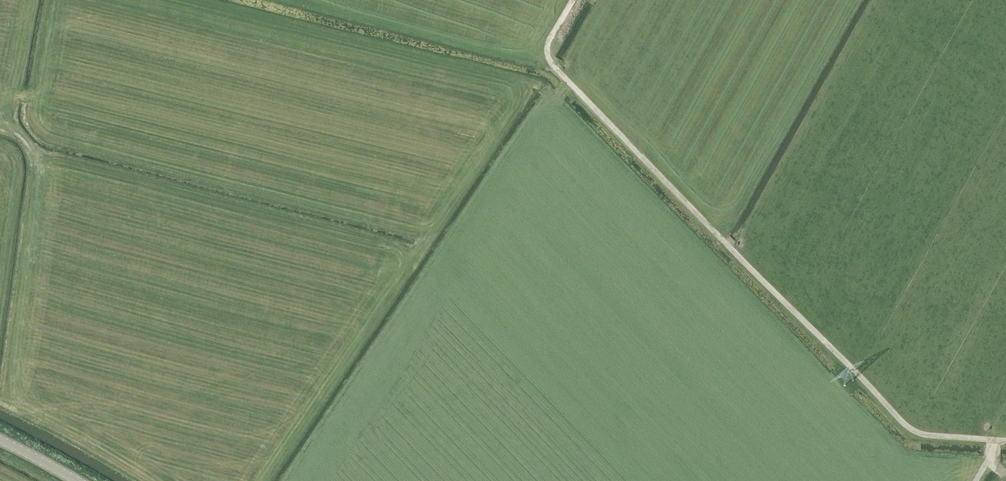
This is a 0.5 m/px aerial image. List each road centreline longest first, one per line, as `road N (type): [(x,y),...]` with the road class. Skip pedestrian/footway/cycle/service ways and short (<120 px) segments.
road 1 (track): [(1005,442),(912,430),(552,65),(547,48),(574,0)]

